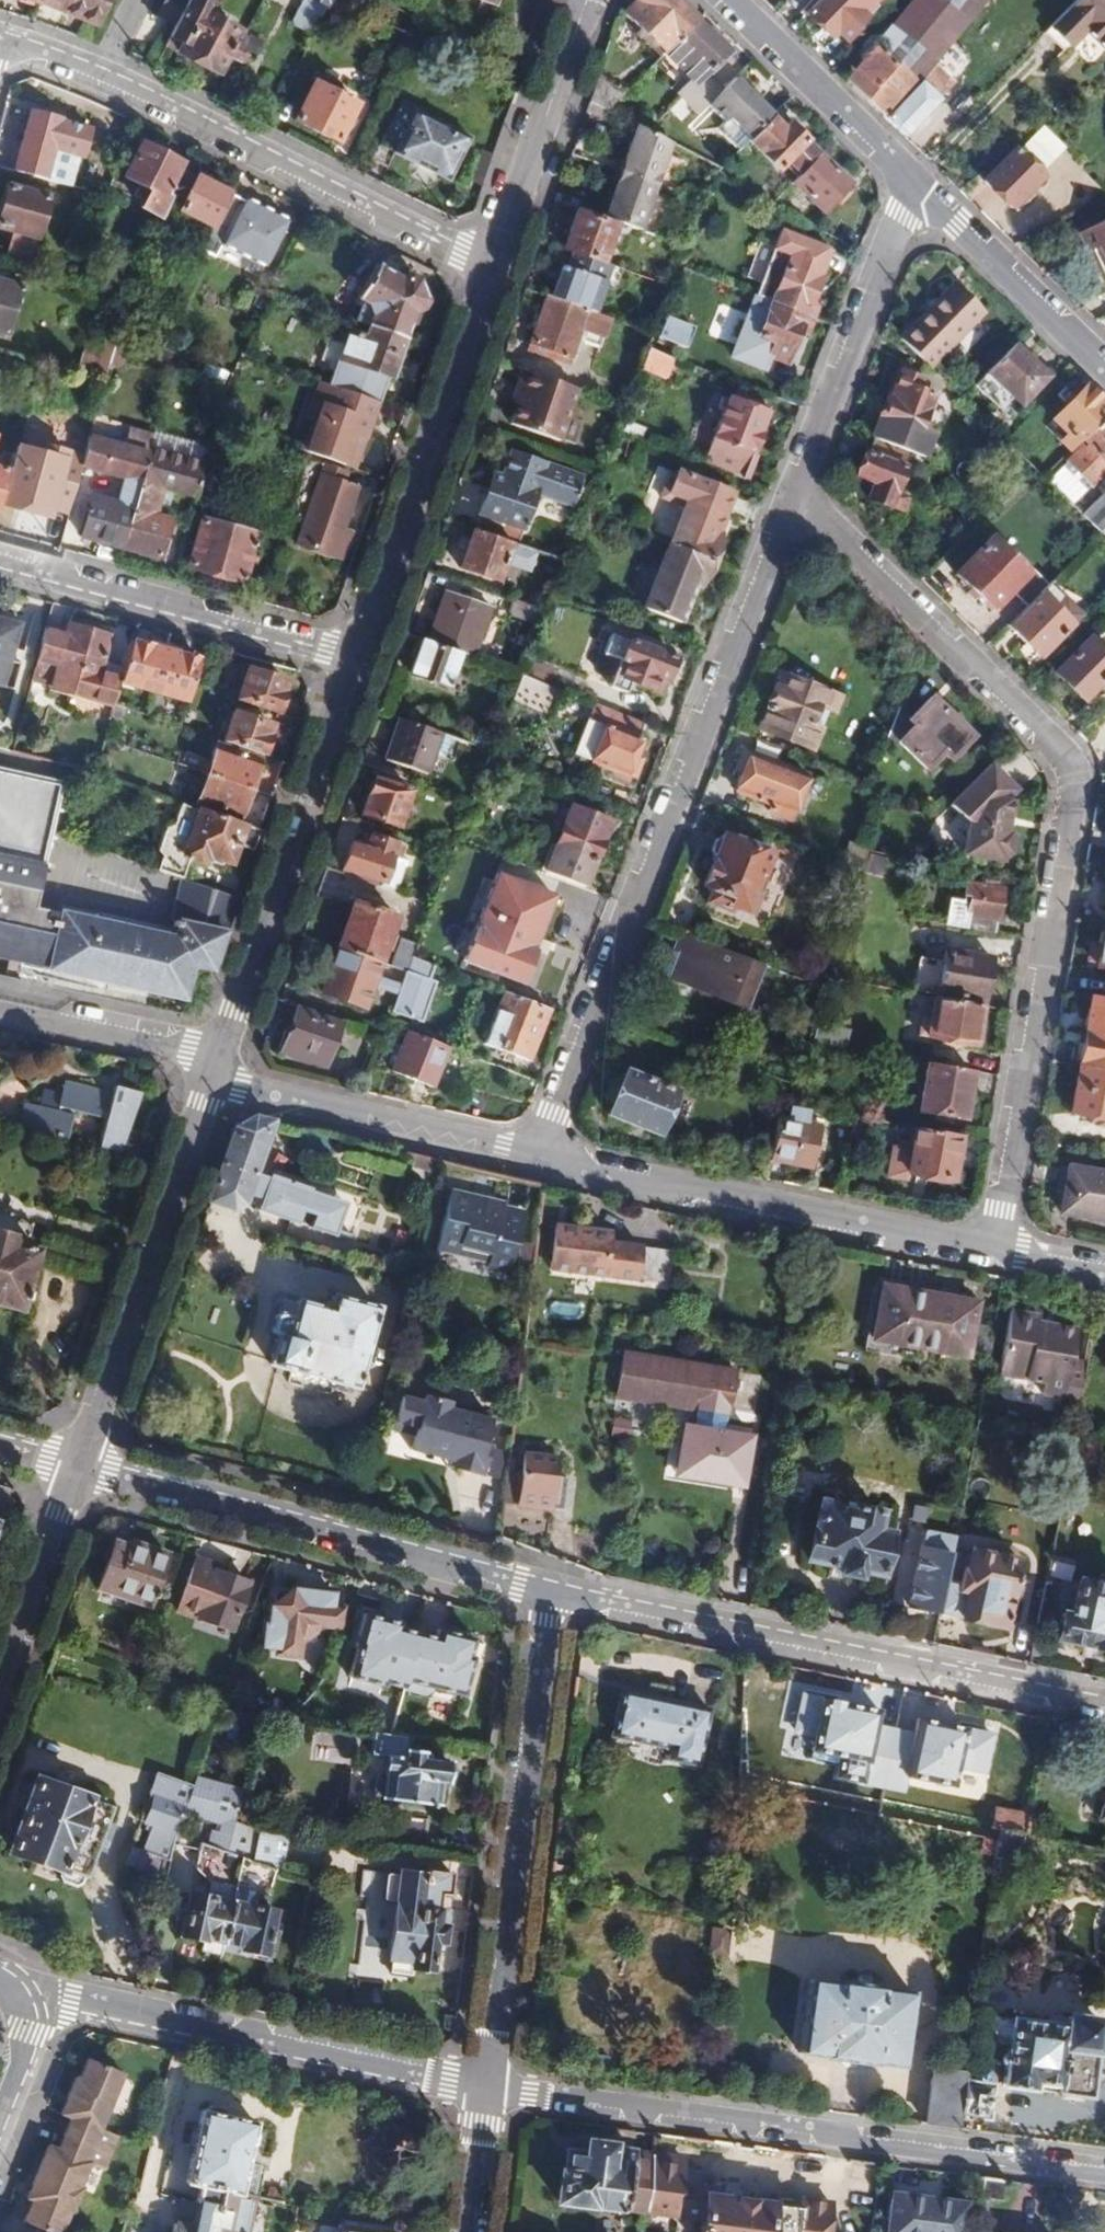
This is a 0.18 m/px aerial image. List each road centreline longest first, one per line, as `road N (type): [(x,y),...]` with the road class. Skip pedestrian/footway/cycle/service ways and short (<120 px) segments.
road 1 (residential): [(796,492),(1075,777),(996,1252)]
road 2 (residential): [(796,492),(543,1154)]
road 3 (residential): [(487,2086),(1104,2170)]
road 4 (residential): [(548,1584),(1104,1703)]
road 5 (residential): [(0,43),(112,80),(494,268)]
road 6 (residential): [(487,2086),(548,1584)]
road 7 (residential): [(548,1584),(78,1466)]
road 8 (residential): [(543,1154),(996,1252)]
road 9 (residential): [(487,2086),(47,2007)]
road 10 (residential): [(360,653),(215,1068)]
road 11 (residential): [(215,1068),(78,1466)]
road 12 (residential): [(494,268),(360,653)]
road 13 (residential): [(360,653),(0,563)]
road 14 (residential): [(215,1068),(242,1086),(543,1154)]
road 15 (residential): [(917,186),(796,492)]
road 16 (residential): [(590,0),(494,268)]
road 17 (tertiary): [(917,186),(725,0)]
road 18 (tertiary): [(1104,368),(917,186)]
road 19 (residential): [(78,1466),(0,1699)]
road 20 (residential): [(215,1068),(187,1052),(0,1010)]
road 21 (residential): [(468,2231),(487,2086)]
road 22 (residential): [(0,2125),(47,2007)]

